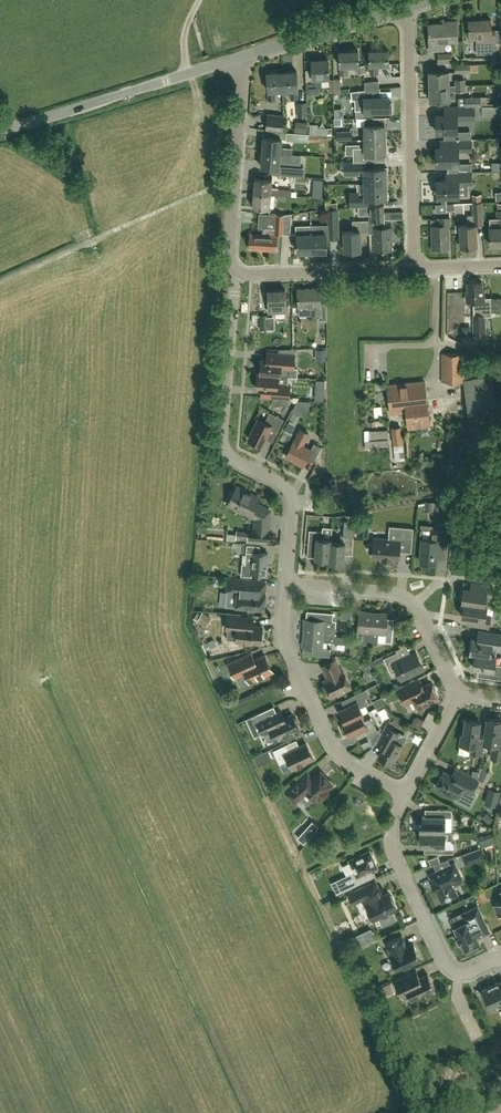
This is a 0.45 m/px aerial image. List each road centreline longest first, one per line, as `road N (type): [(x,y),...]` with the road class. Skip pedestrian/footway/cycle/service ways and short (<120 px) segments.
road 1 (residential): [(285,586),(287,495),(233,461),(224,440),(241,276)]
road 2 (residential): [(411,270),(407,8)]
road 3 (residential): [(402,796),(340,759),(329,744),(284,644),(285,586)]
road 4 (unclassified): [(0,130),(243,58)]
road 5 (residential): [(457,697),(409,603),(393,594),(285,586)]
road 6 (residential): [(241,276),(228,247),(243,58)]
road 7 (residential): [(459,975),(437,957),(395,857),(402,796)]
road 8 (unclassified): [(243,58),(407,8)]
road 9 (residential): [(241,276),(411,270)]

